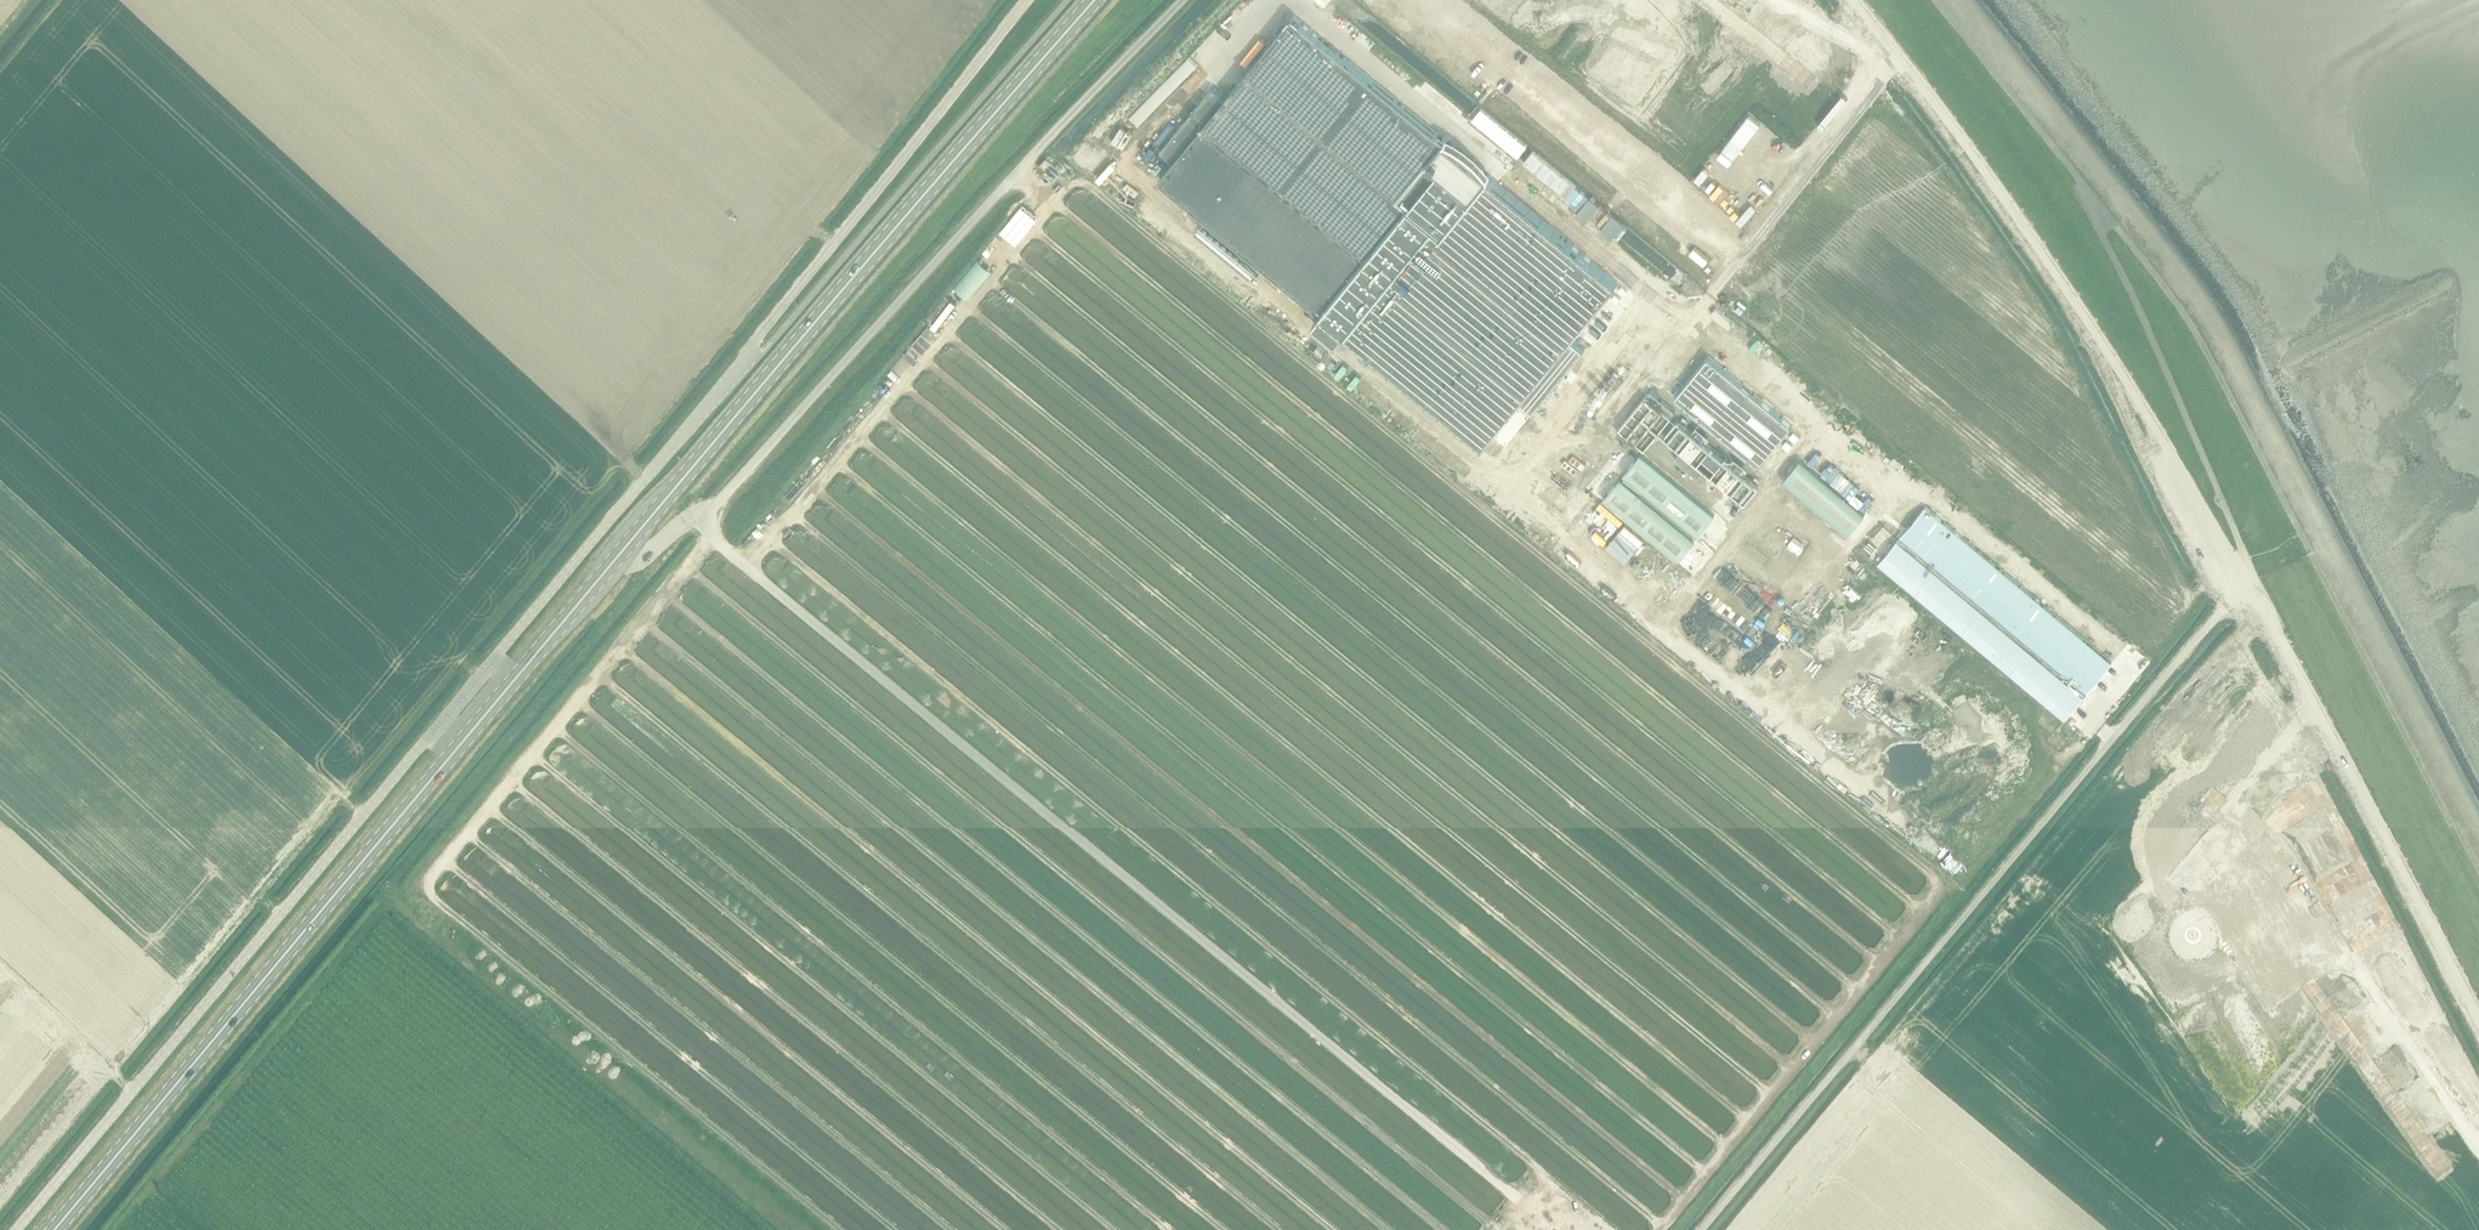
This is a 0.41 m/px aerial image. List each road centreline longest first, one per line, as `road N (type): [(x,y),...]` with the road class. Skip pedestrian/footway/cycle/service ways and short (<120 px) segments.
road 1 (primary): [(55,1229),(1089,0)]
road 2 (unclassified): [(15,1229),(741,364),(1027,0)]
road 3 (unclassified): [(1702,1229),(2248,587)]
road 4 (unclassified): [(2248,587),(2099,335),(1853,0)]
road 5 (unclassified): [(2478,1023),(2248,587)]
road 6 (track): [(2209,829),(2313,705)]

